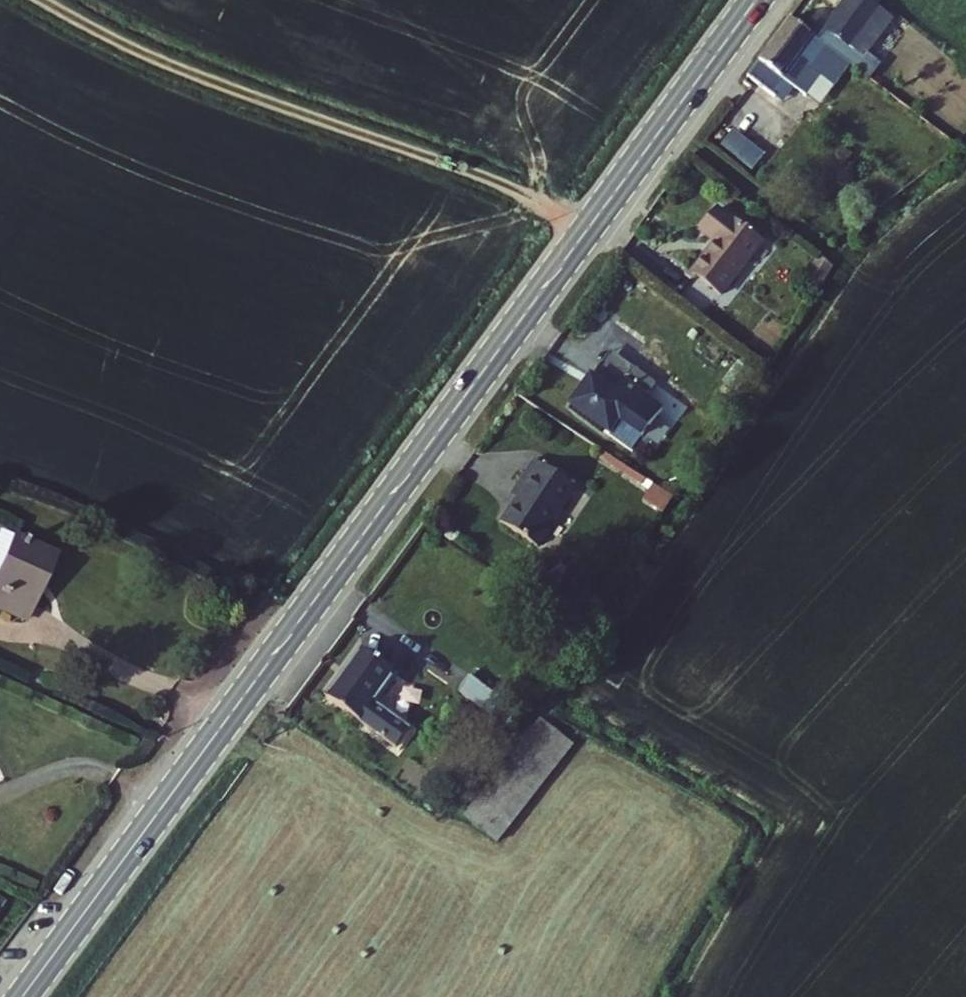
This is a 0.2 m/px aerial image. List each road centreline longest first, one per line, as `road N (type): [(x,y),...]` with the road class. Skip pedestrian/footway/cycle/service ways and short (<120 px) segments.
road 1 (primary): [(23,996),(756,0)]
road 2 (track): [(44,0),(153,59),(500,183),(588,228)]

